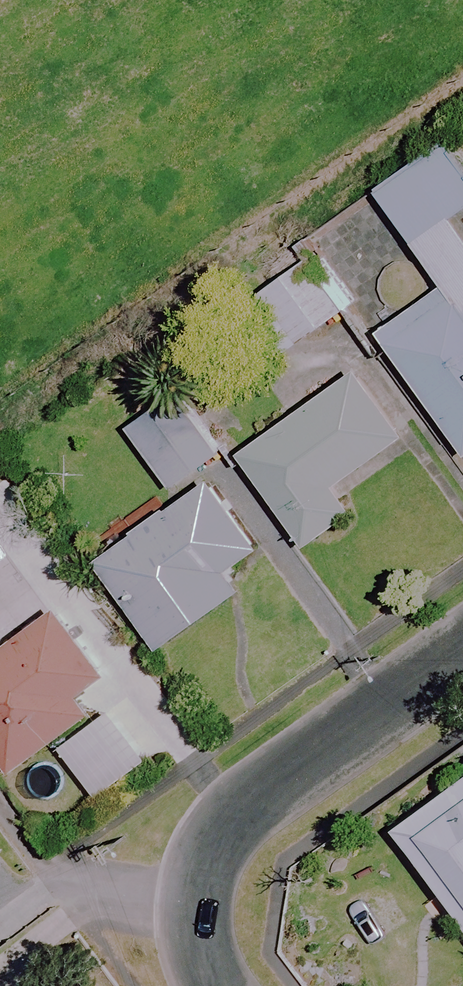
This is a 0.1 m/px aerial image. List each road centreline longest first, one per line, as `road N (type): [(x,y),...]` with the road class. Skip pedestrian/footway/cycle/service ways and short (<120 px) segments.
road 1 (residential): [(462,649),(257,796),(220,847),(201,901),(213,985)]

